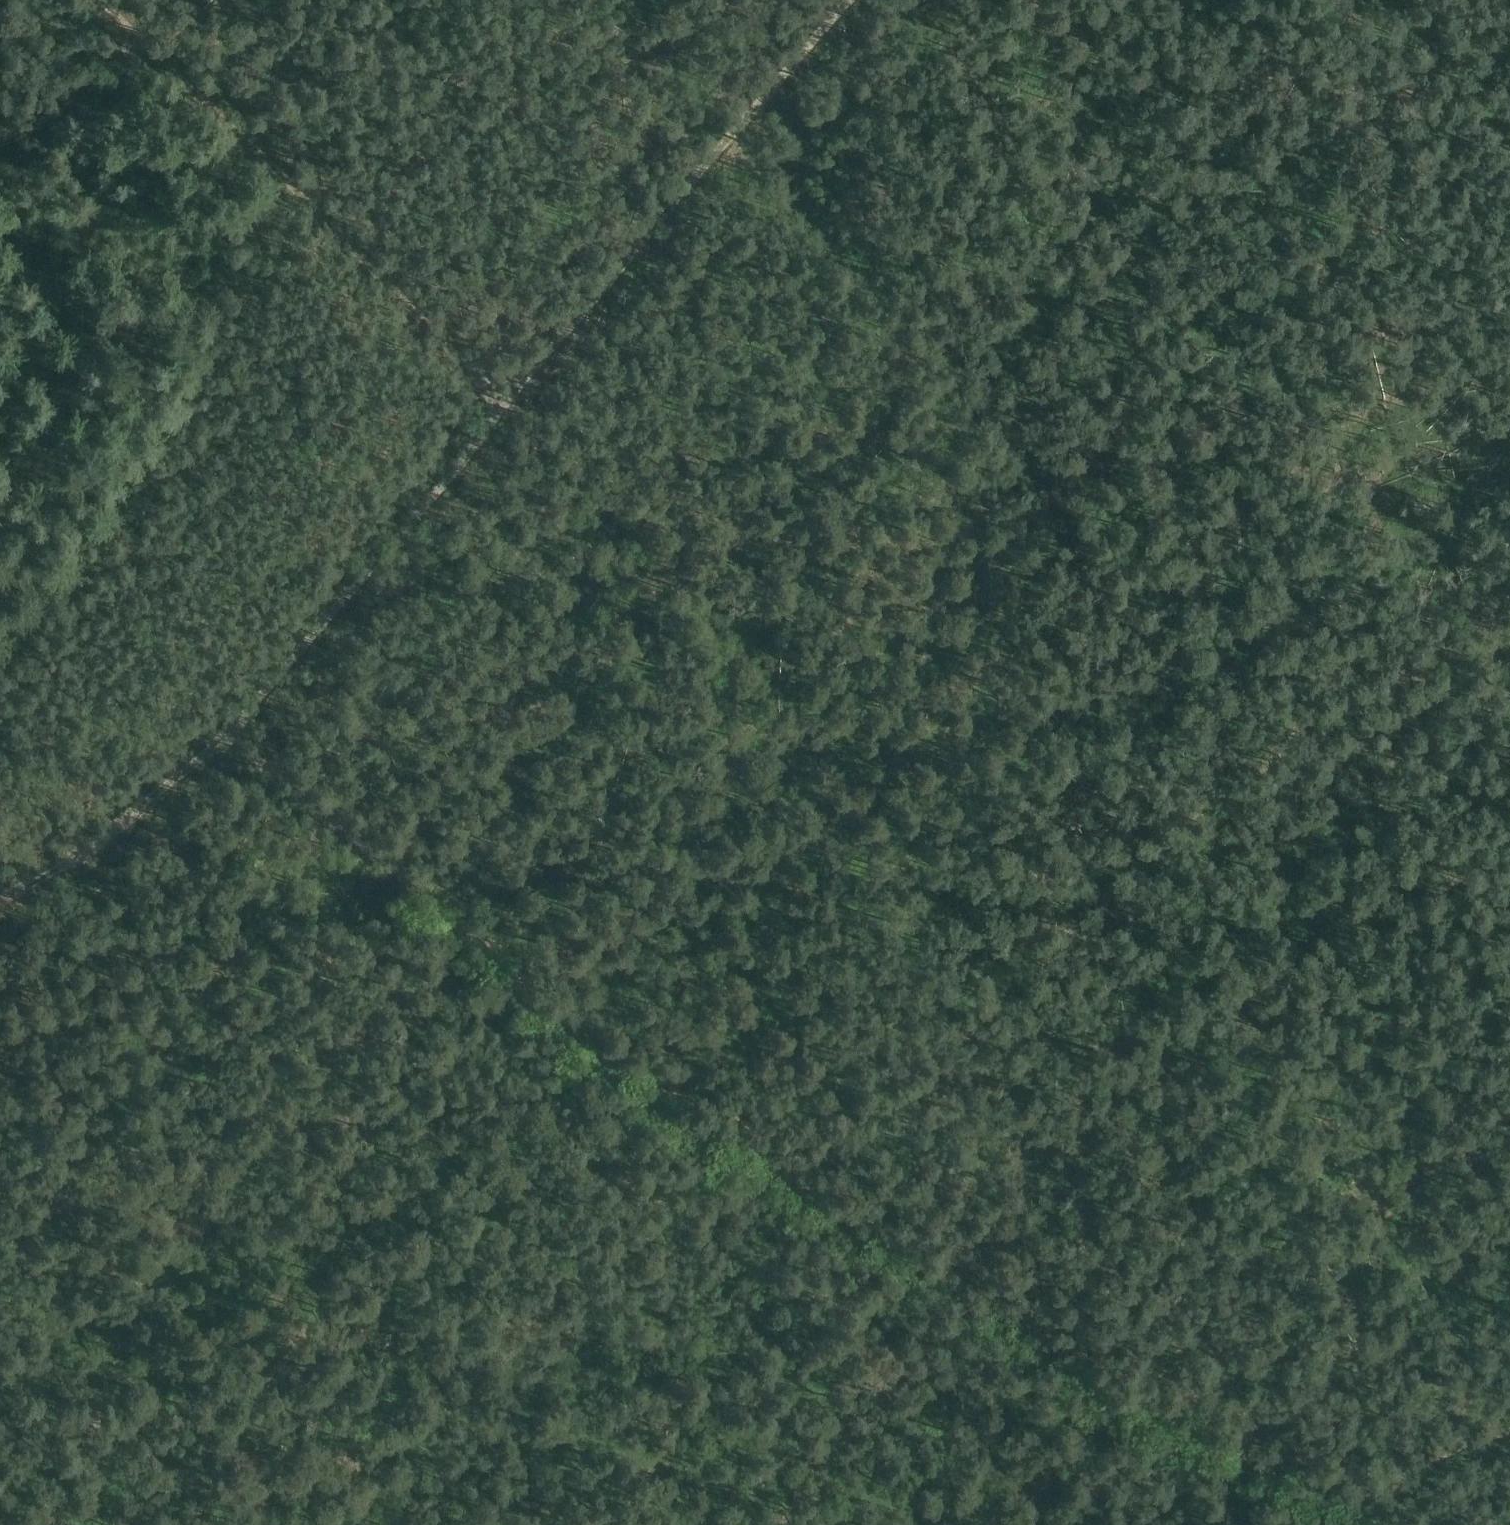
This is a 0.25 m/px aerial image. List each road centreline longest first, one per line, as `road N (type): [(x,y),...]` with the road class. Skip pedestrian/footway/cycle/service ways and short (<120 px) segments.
road 1 (track): [(227,734),(631,1077),(1051,1343),(1350,1513)]
road 2 (track): [(0,904),(104,839),(243,717),(848,0)]
road 3 (track): [(506,404),(144,45)]
road 4 (track): [(1350,1513),(1437,1459),(1509,1432)]

